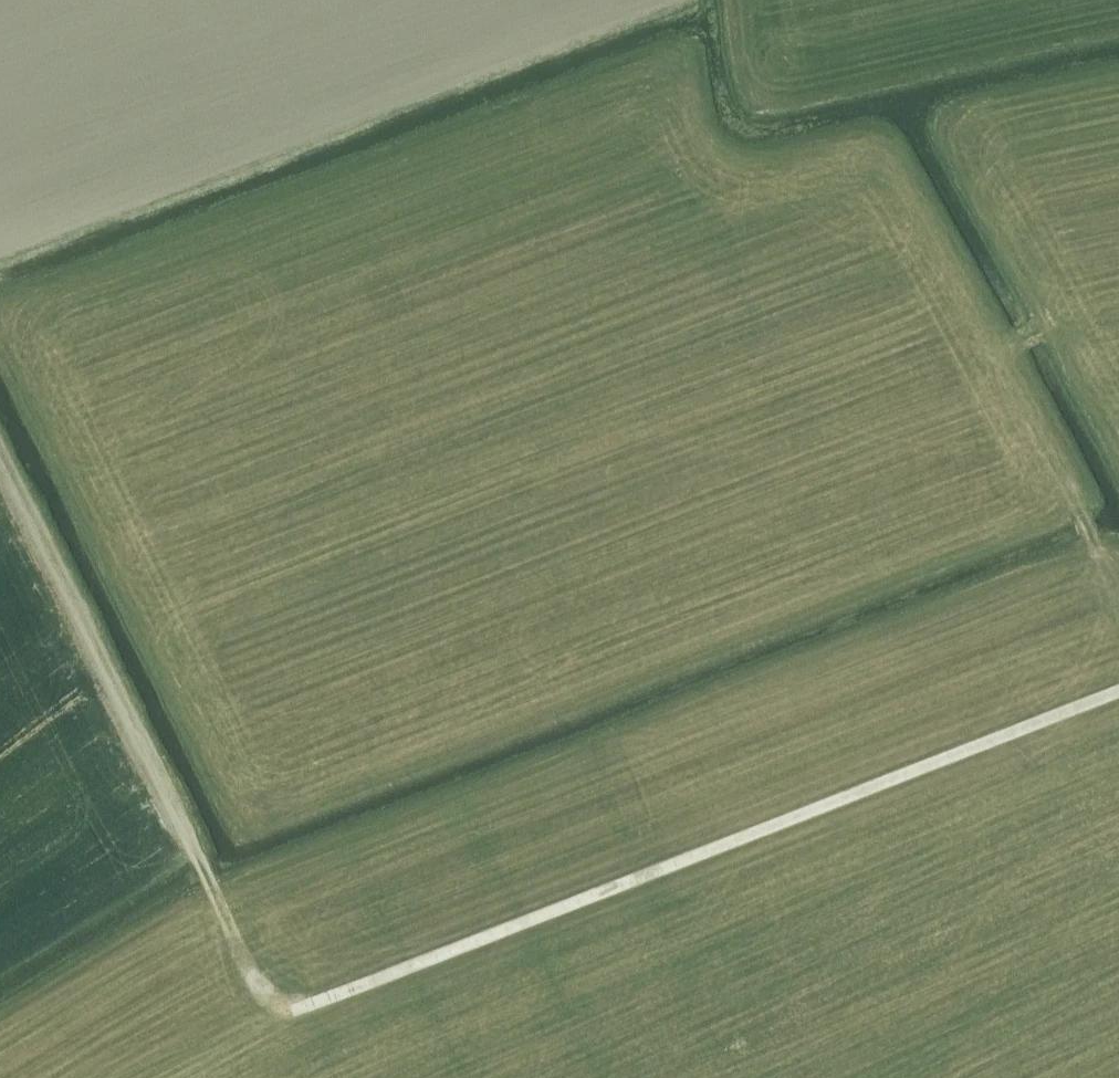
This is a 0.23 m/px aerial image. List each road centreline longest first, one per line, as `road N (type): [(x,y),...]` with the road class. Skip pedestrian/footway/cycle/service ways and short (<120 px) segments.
road 1 (track): [(0,454),(252,979),(288,1012),(1118,692)]

